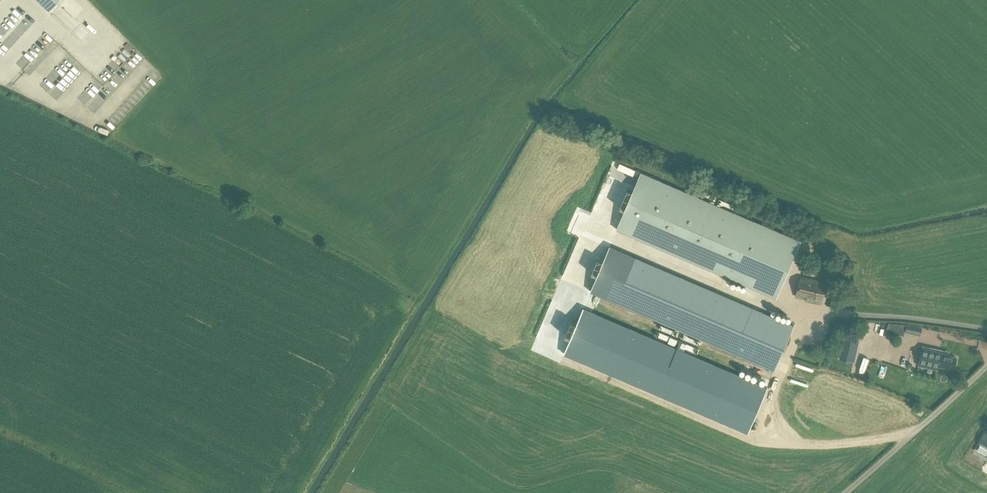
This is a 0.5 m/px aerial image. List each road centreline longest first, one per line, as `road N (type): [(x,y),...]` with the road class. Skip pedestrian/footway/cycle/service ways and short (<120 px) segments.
road 1 (unclassified): [(845,492),(986,365)]

